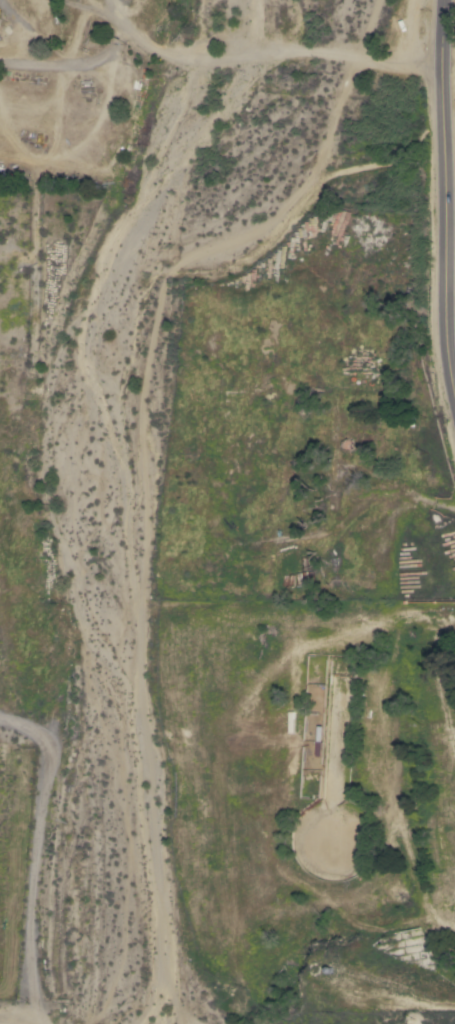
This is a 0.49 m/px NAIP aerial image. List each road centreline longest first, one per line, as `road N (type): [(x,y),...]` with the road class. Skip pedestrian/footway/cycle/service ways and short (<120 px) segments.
road 1 (secondary): [(454,410),(441,327),(443,0)]

